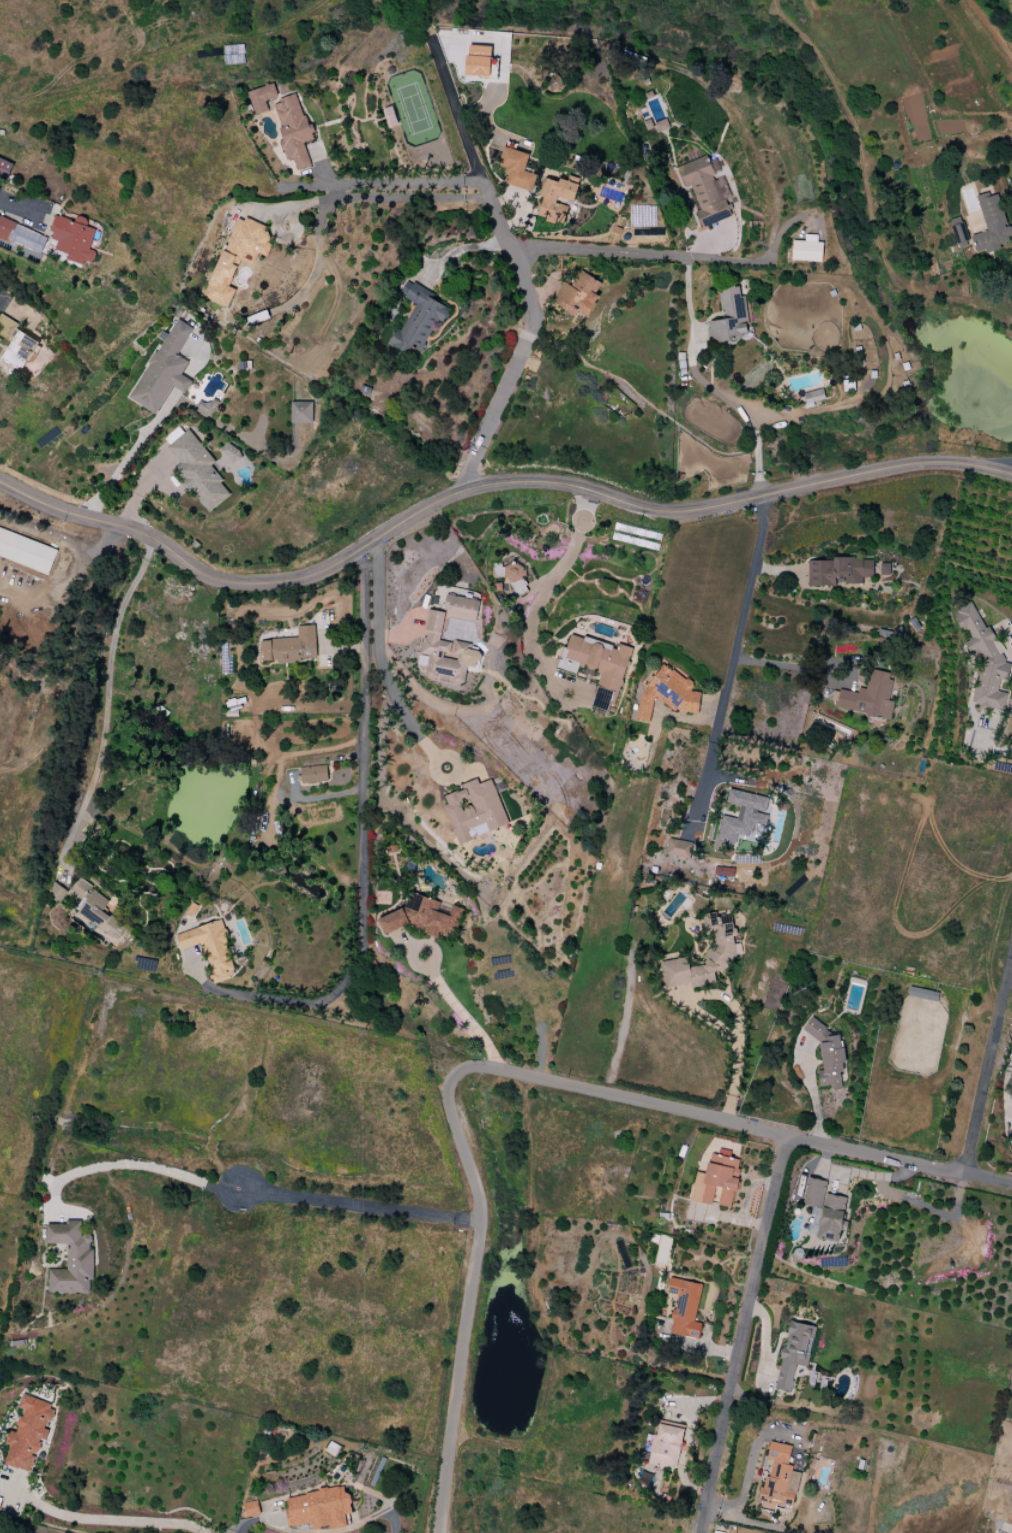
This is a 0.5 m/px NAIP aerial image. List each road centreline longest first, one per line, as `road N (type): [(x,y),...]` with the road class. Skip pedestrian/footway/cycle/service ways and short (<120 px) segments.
road 1 (residential): [(442,1084),(477,1072),(596,1092),(1011,1185)]
road 2 (residential): [(358,550),(358,969),(325,998),(208,984)]
road 3 (residential): [(461,492),(526,481),(686,511),(927,462),(1011,474)]
road 4 (residential): [(0,479),(73,515),(145,535),(210,578),(264,584),(332,566),(461,492)]
road 5 (residential): [(442,1084),(474,1156),(485,1232),(447,1532)]
road 6 (residential): [(702,1532),(785,1135)]
road 7 (residential): [(510,246),(858,274)]
road 8 (residential): [(484,1225),(235,1196)]
road 9 (residential): [(960,1174),(1011,950)]

